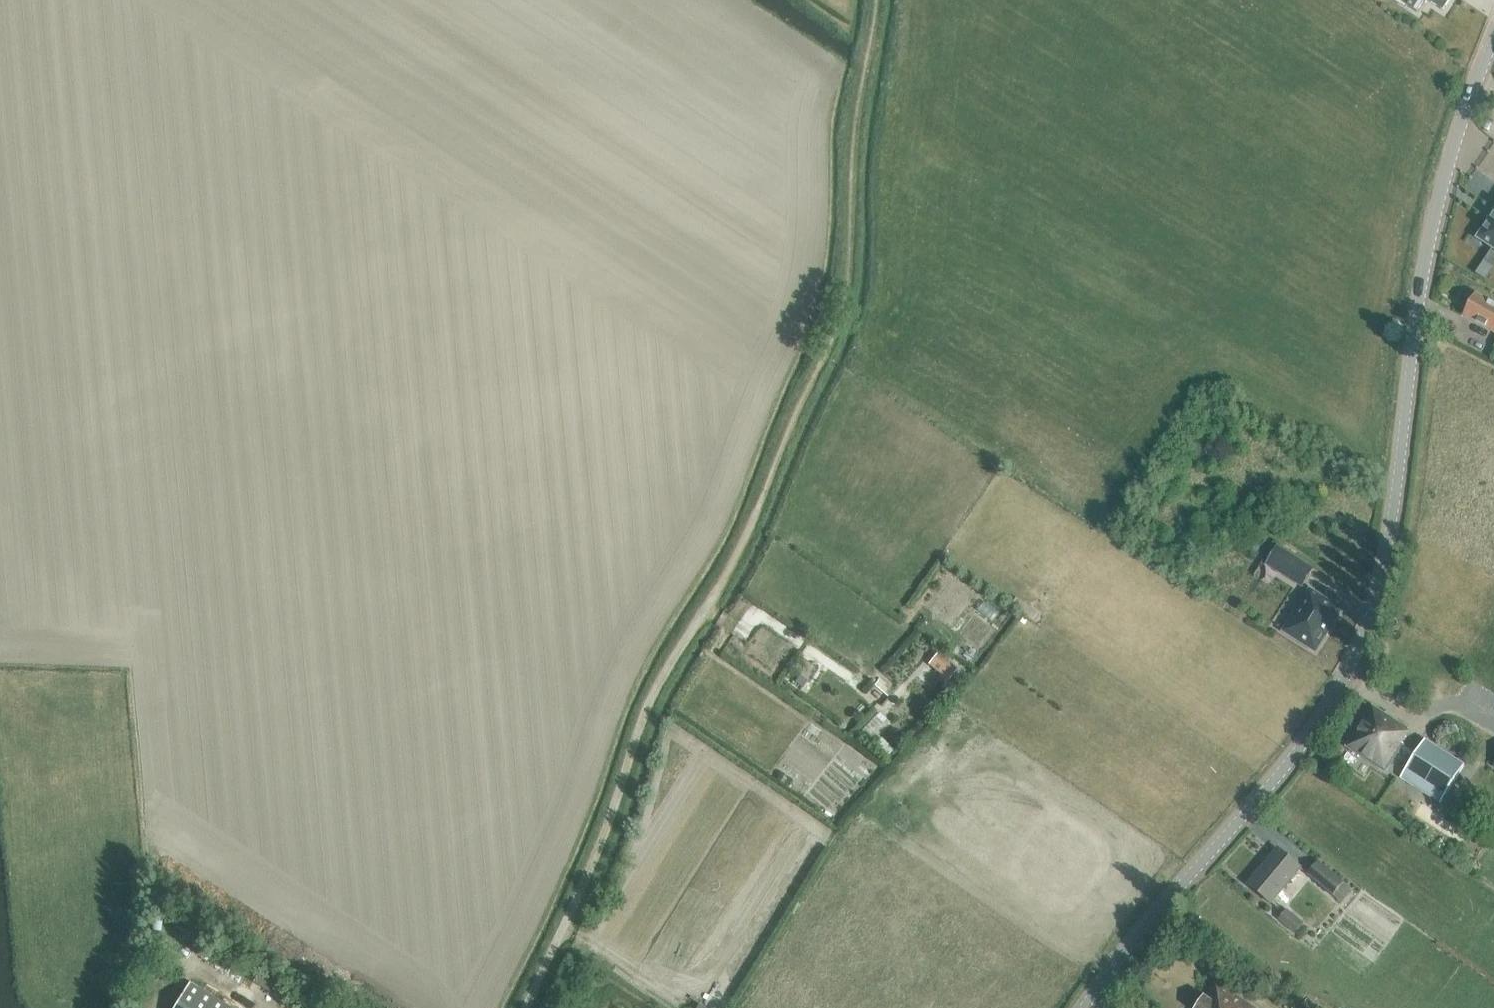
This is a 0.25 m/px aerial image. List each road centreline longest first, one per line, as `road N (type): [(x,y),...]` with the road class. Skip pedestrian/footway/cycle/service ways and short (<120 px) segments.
road 1 (track): [(878,0),(859,89),(847,310),(754,525),(649,705),(605,836),(521,1007)]
road 2 (unclassified): [(1084,1007),(1348,674),(1375,598),(1438,206),(1493,39)]

